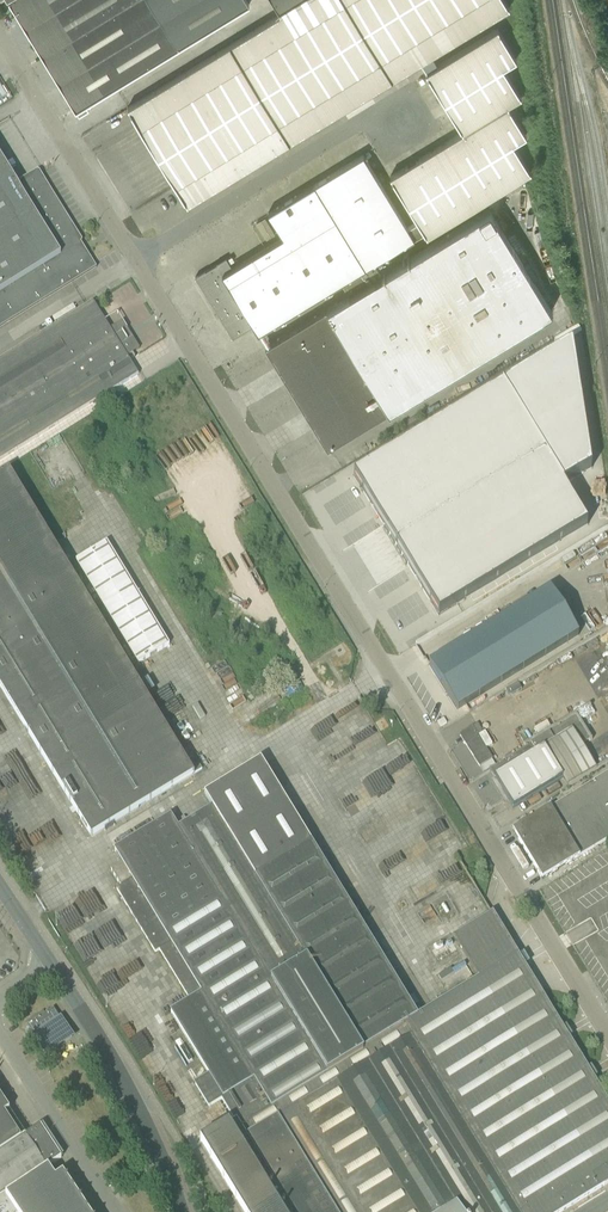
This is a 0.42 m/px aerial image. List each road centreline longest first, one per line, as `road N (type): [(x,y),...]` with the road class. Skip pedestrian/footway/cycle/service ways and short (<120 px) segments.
road 1 (unclassified): [(607,1035),(136,260)]
road 2 (unclassified): [(136,260),(414,90)]
road 3 (tertiary): [(180,1211),(116,1068),(51,965)]
road 4 (unclassified): [(136,260),(0,36)]
road 5 (unclassified): [(113,1211),(0,1036)]

